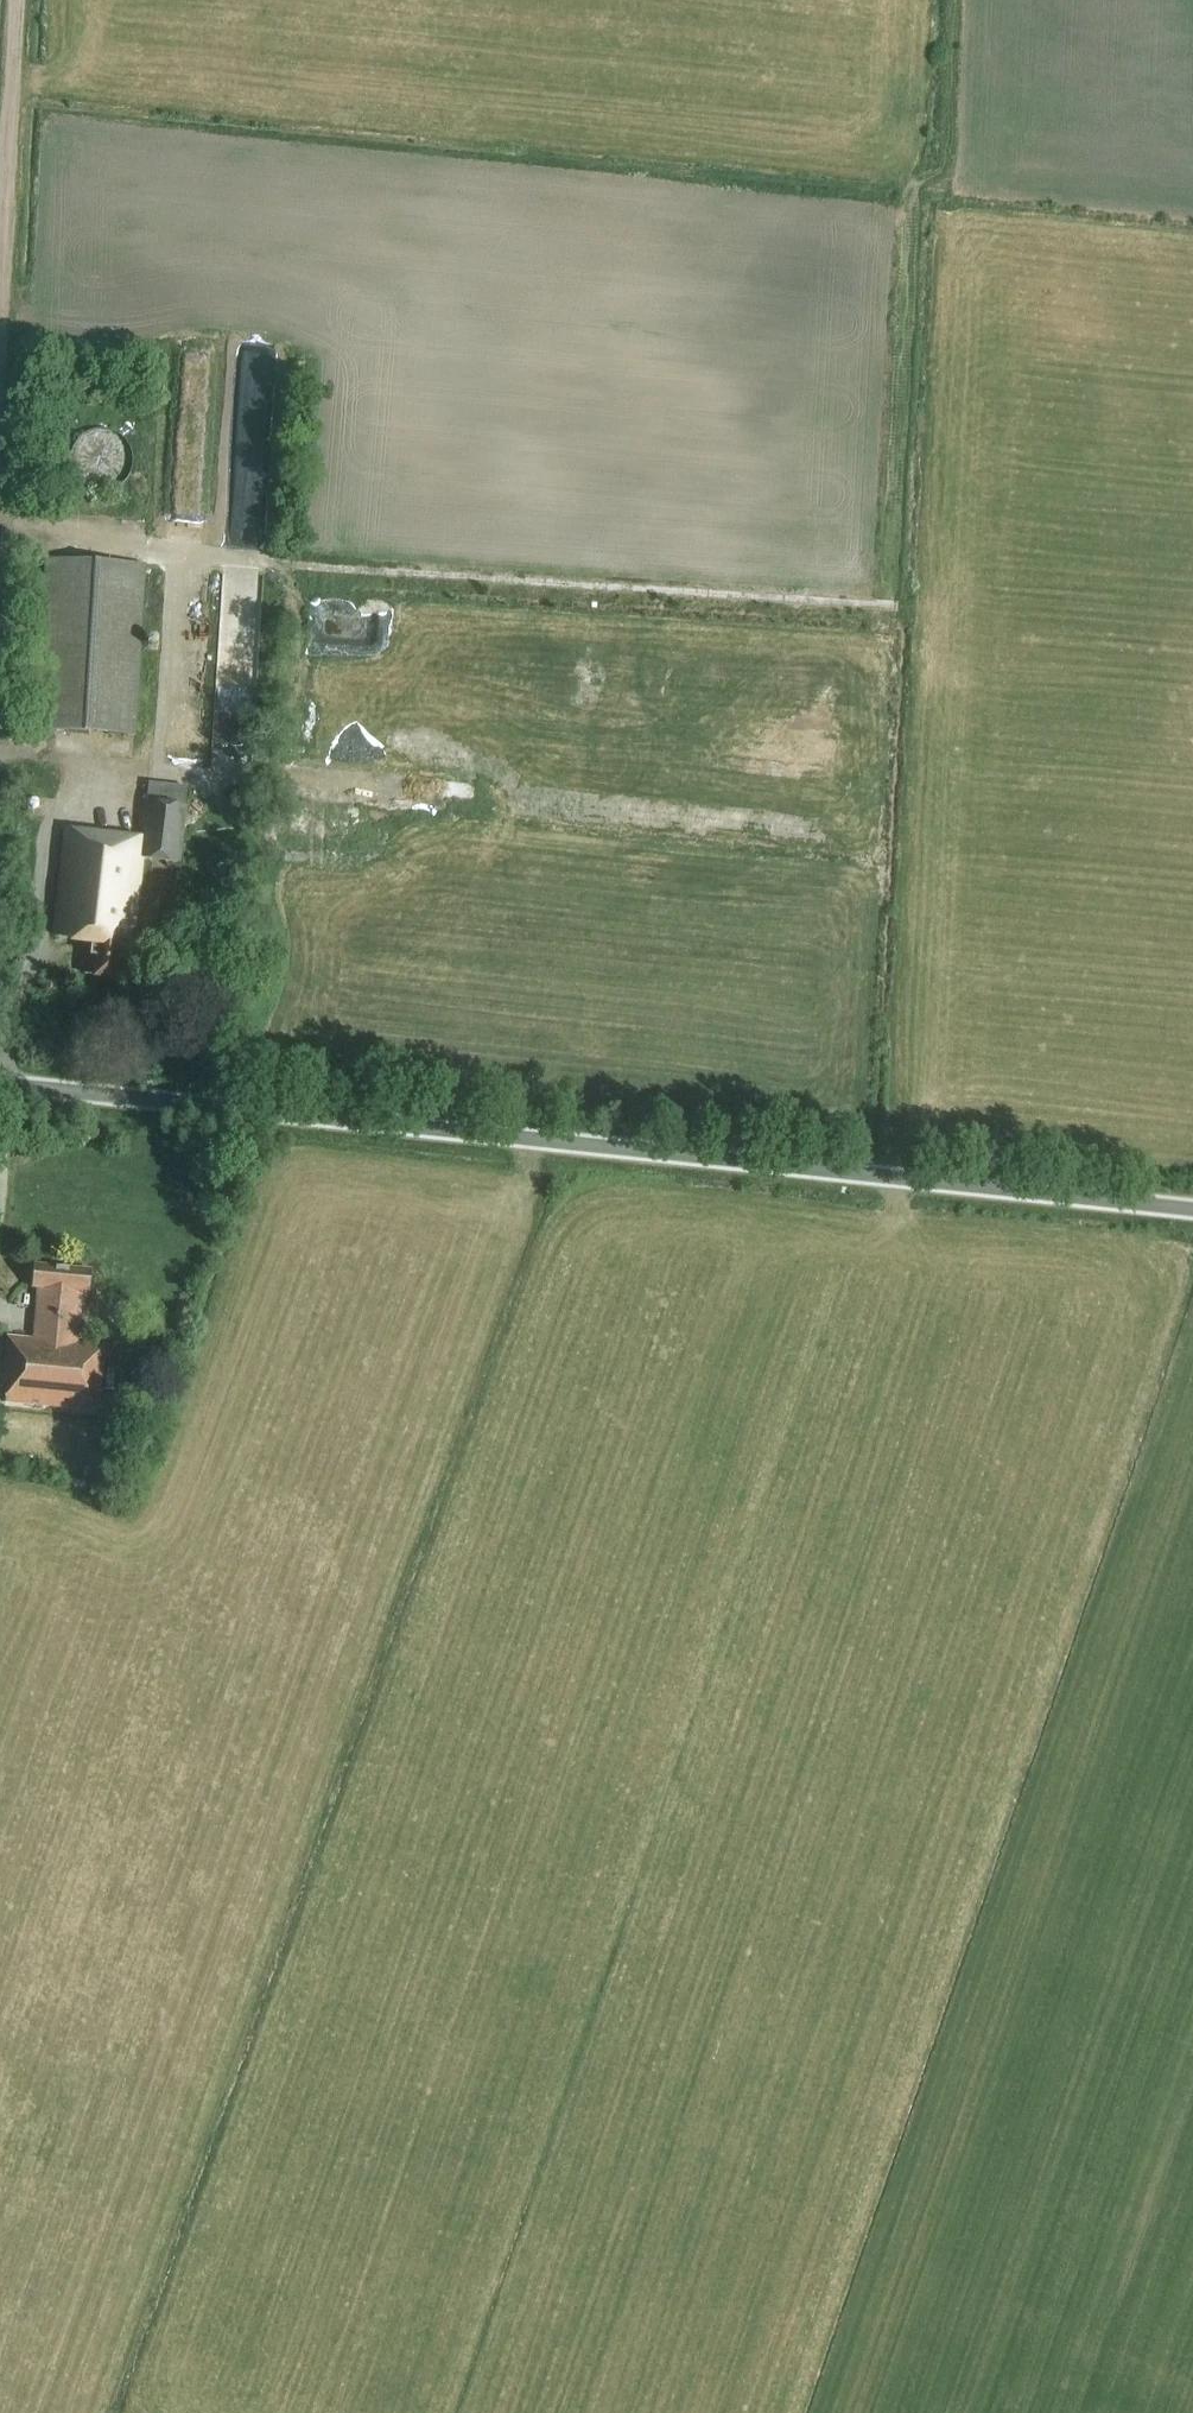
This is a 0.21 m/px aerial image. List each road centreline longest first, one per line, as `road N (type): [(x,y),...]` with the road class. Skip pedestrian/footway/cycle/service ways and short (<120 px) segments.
road 1 (unclassified): [(1192,1211),(0,1083)]
road 2 (track): [(18,0),(0,341)]

